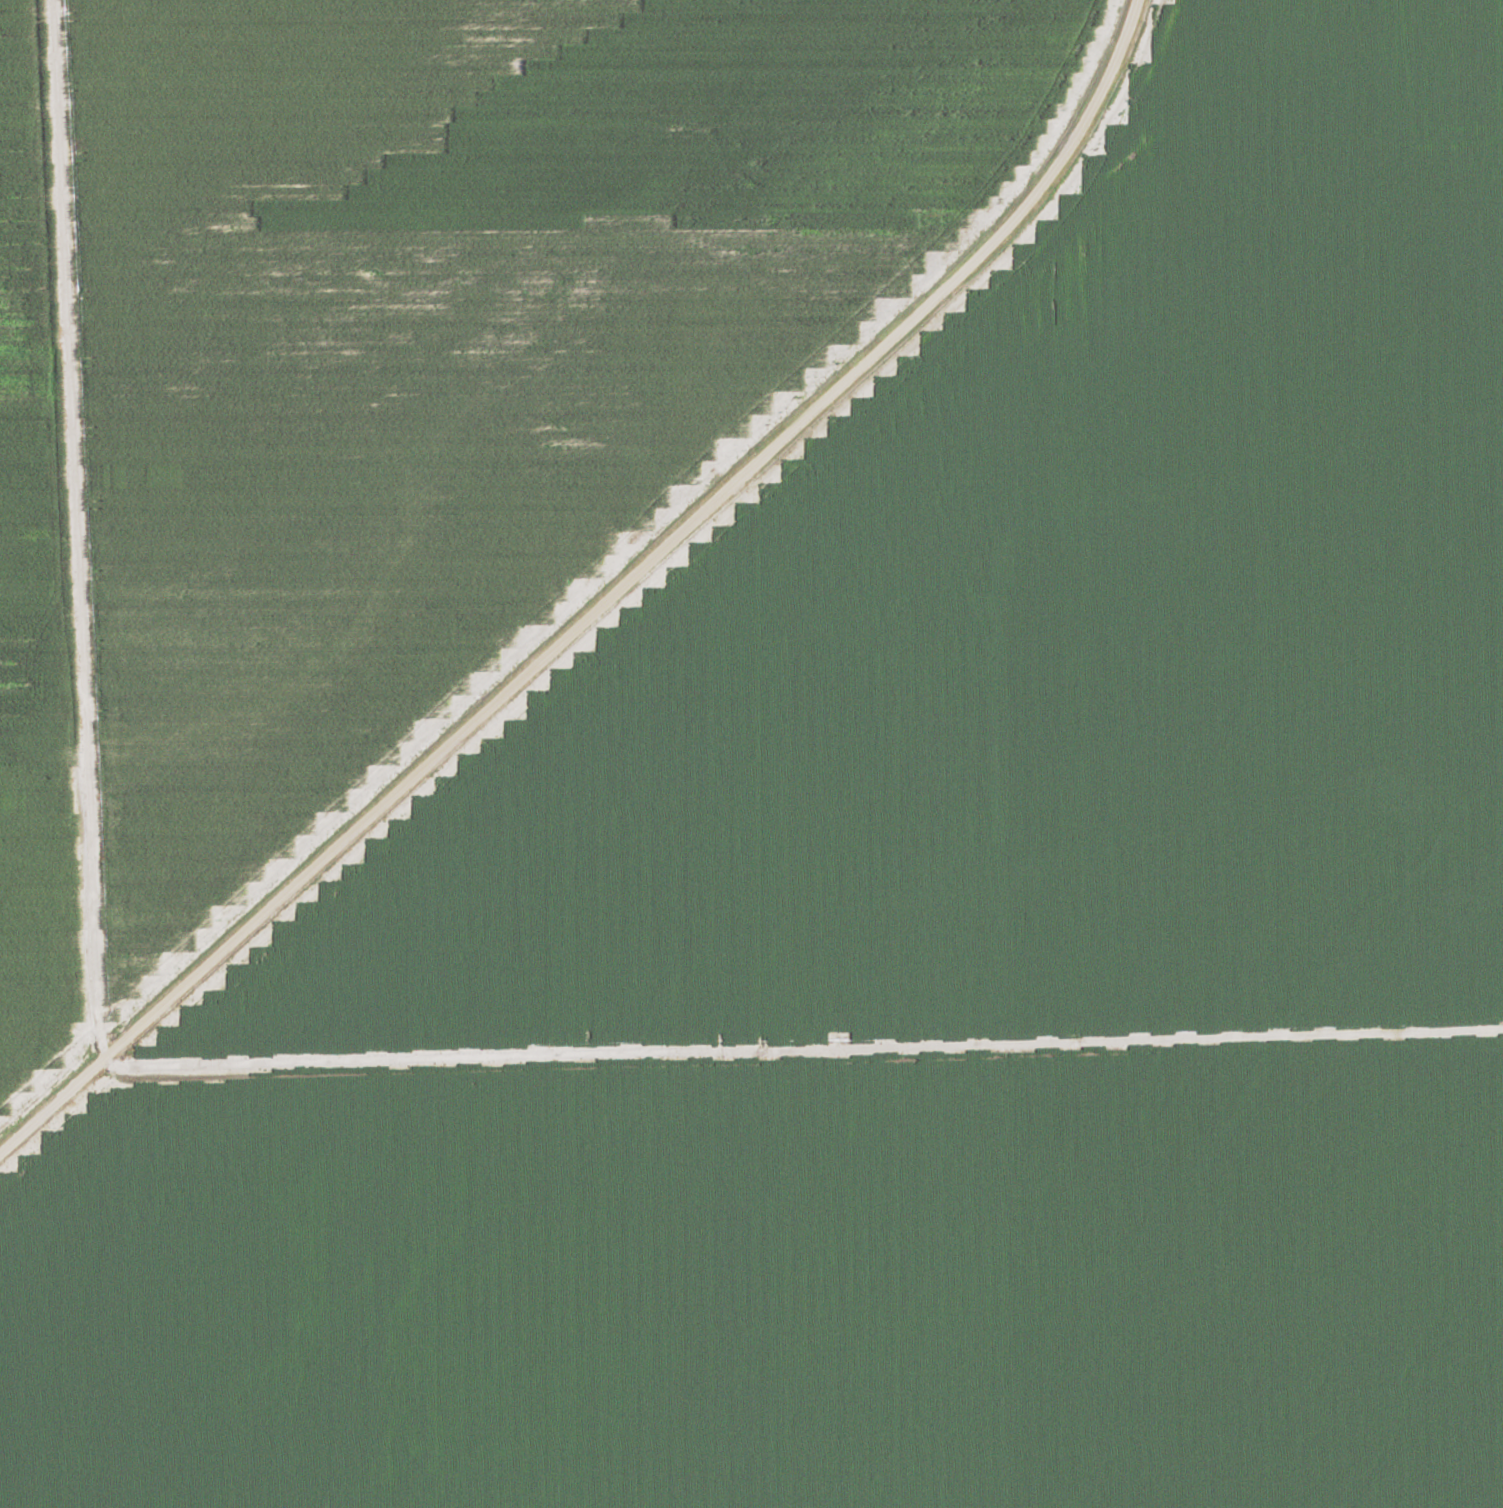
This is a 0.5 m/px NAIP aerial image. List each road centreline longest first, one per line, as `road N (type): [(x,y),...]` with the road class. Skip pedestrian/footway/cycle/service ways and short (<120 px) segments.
road 1 (residential): [(0,1144),(954,273),(1043,181),(1087,107),(1127,0)]

